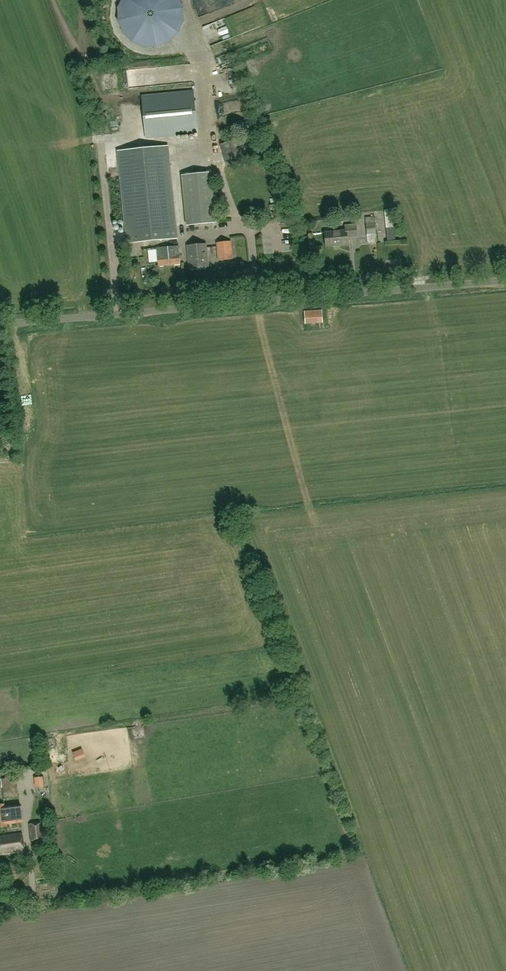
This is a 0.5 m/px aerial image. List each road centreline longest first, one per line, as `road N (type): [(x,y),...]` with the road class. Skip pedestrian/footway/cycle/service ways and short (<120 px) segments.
road 1 (unclassified): [(505,282),(0,330)]

